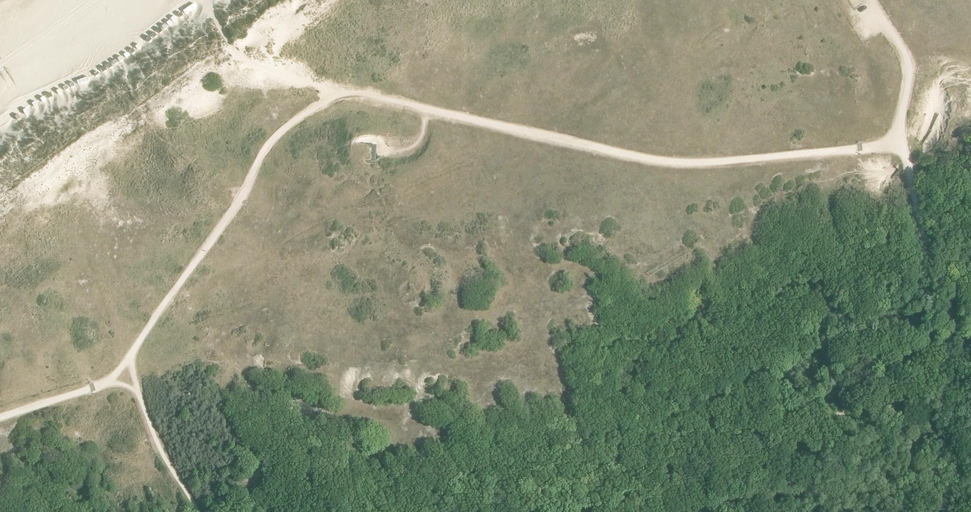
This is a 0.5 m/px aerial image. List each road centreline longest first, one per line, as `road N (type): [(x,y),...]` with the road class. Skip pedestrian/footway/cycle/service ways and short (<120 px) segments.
road 1 (track): [(339,92),(652,160),(900,143)]
road 2 (track): [(625,511),(970,353)]
road 3 (track): [(123,374),(268,146),(339,92)]
road 4 (track): [(900,143),(911,67),(872,0)]
road 5 (track): [(0,417),(123,374)]

